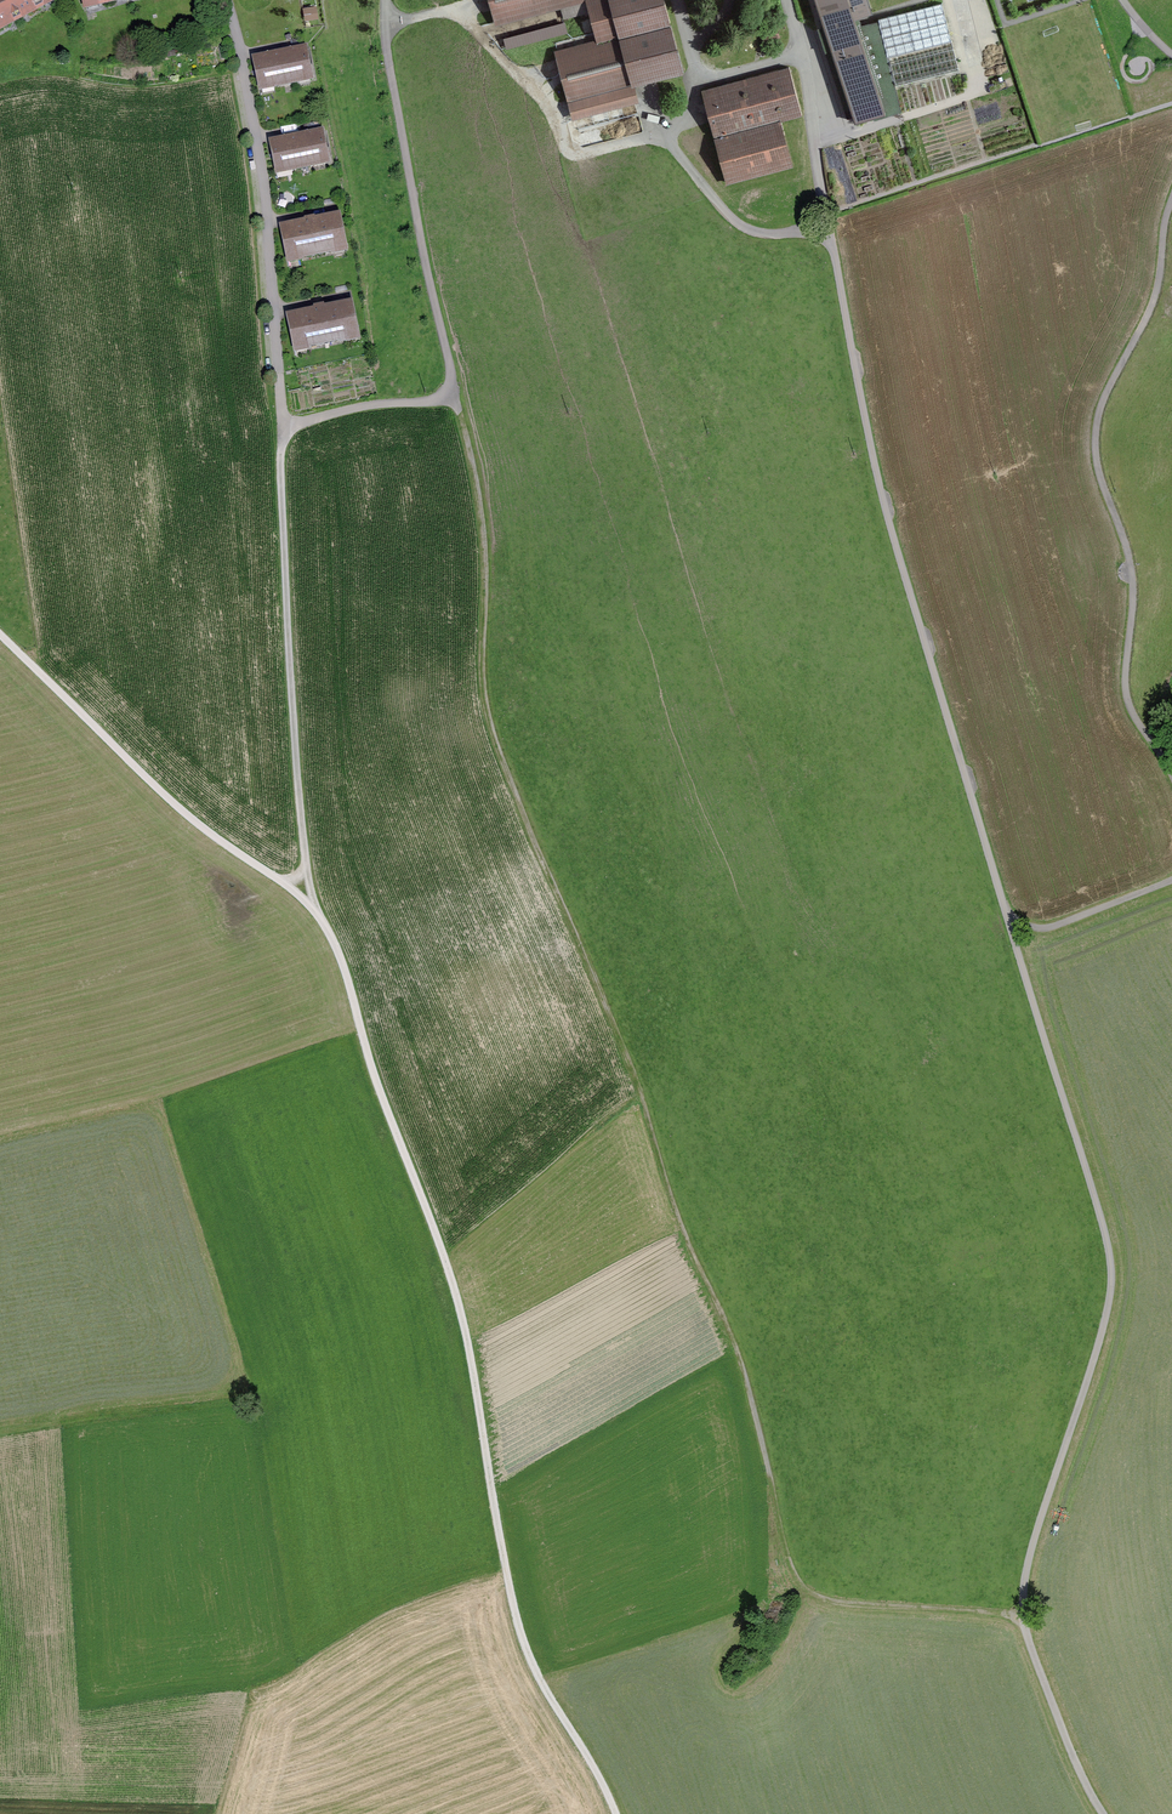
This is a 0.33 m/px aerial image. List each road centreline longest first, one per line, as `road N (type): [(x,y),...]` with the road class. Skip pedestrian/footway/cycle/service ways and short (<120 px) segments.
road 1 (unclassified): [(784,0),(885,498),(1110,1256),(1105,1319),(1034,1539),(1023,1606),(1035,1659),(1103,1813)]
road 2 (track): [(449,395),(467,438),(481,517),(481,664),(490,725),(641,1082),(688,1240),(742,1366),(797,1576),(832,1601),(1024,1618)]
road 3 (track): [(385,0),(391,73),(450,383),(449,395),(438,399),(376,404),(304,422),(284,443),(306,873),(299,893),(149,780),(0,636)]
road 4 (track): [(617,1813),(529,1659),(456,1285),(338,949),(299,893)]
road 5 (track): [(1171,768),(1133,706),(1126,679),(1137,581),(1100,467),(1097,430),(1162,282),(1171,210)]
road 6 (residential): [(289,432),(257,149),(221,0)]
road 7 (track): [(948,0),(971,96),(814,143)]
road 8 (track): [(0,1432),(241,1390)]
road 9 (track): [(1008,916),(1050,929),(1171,880)]

